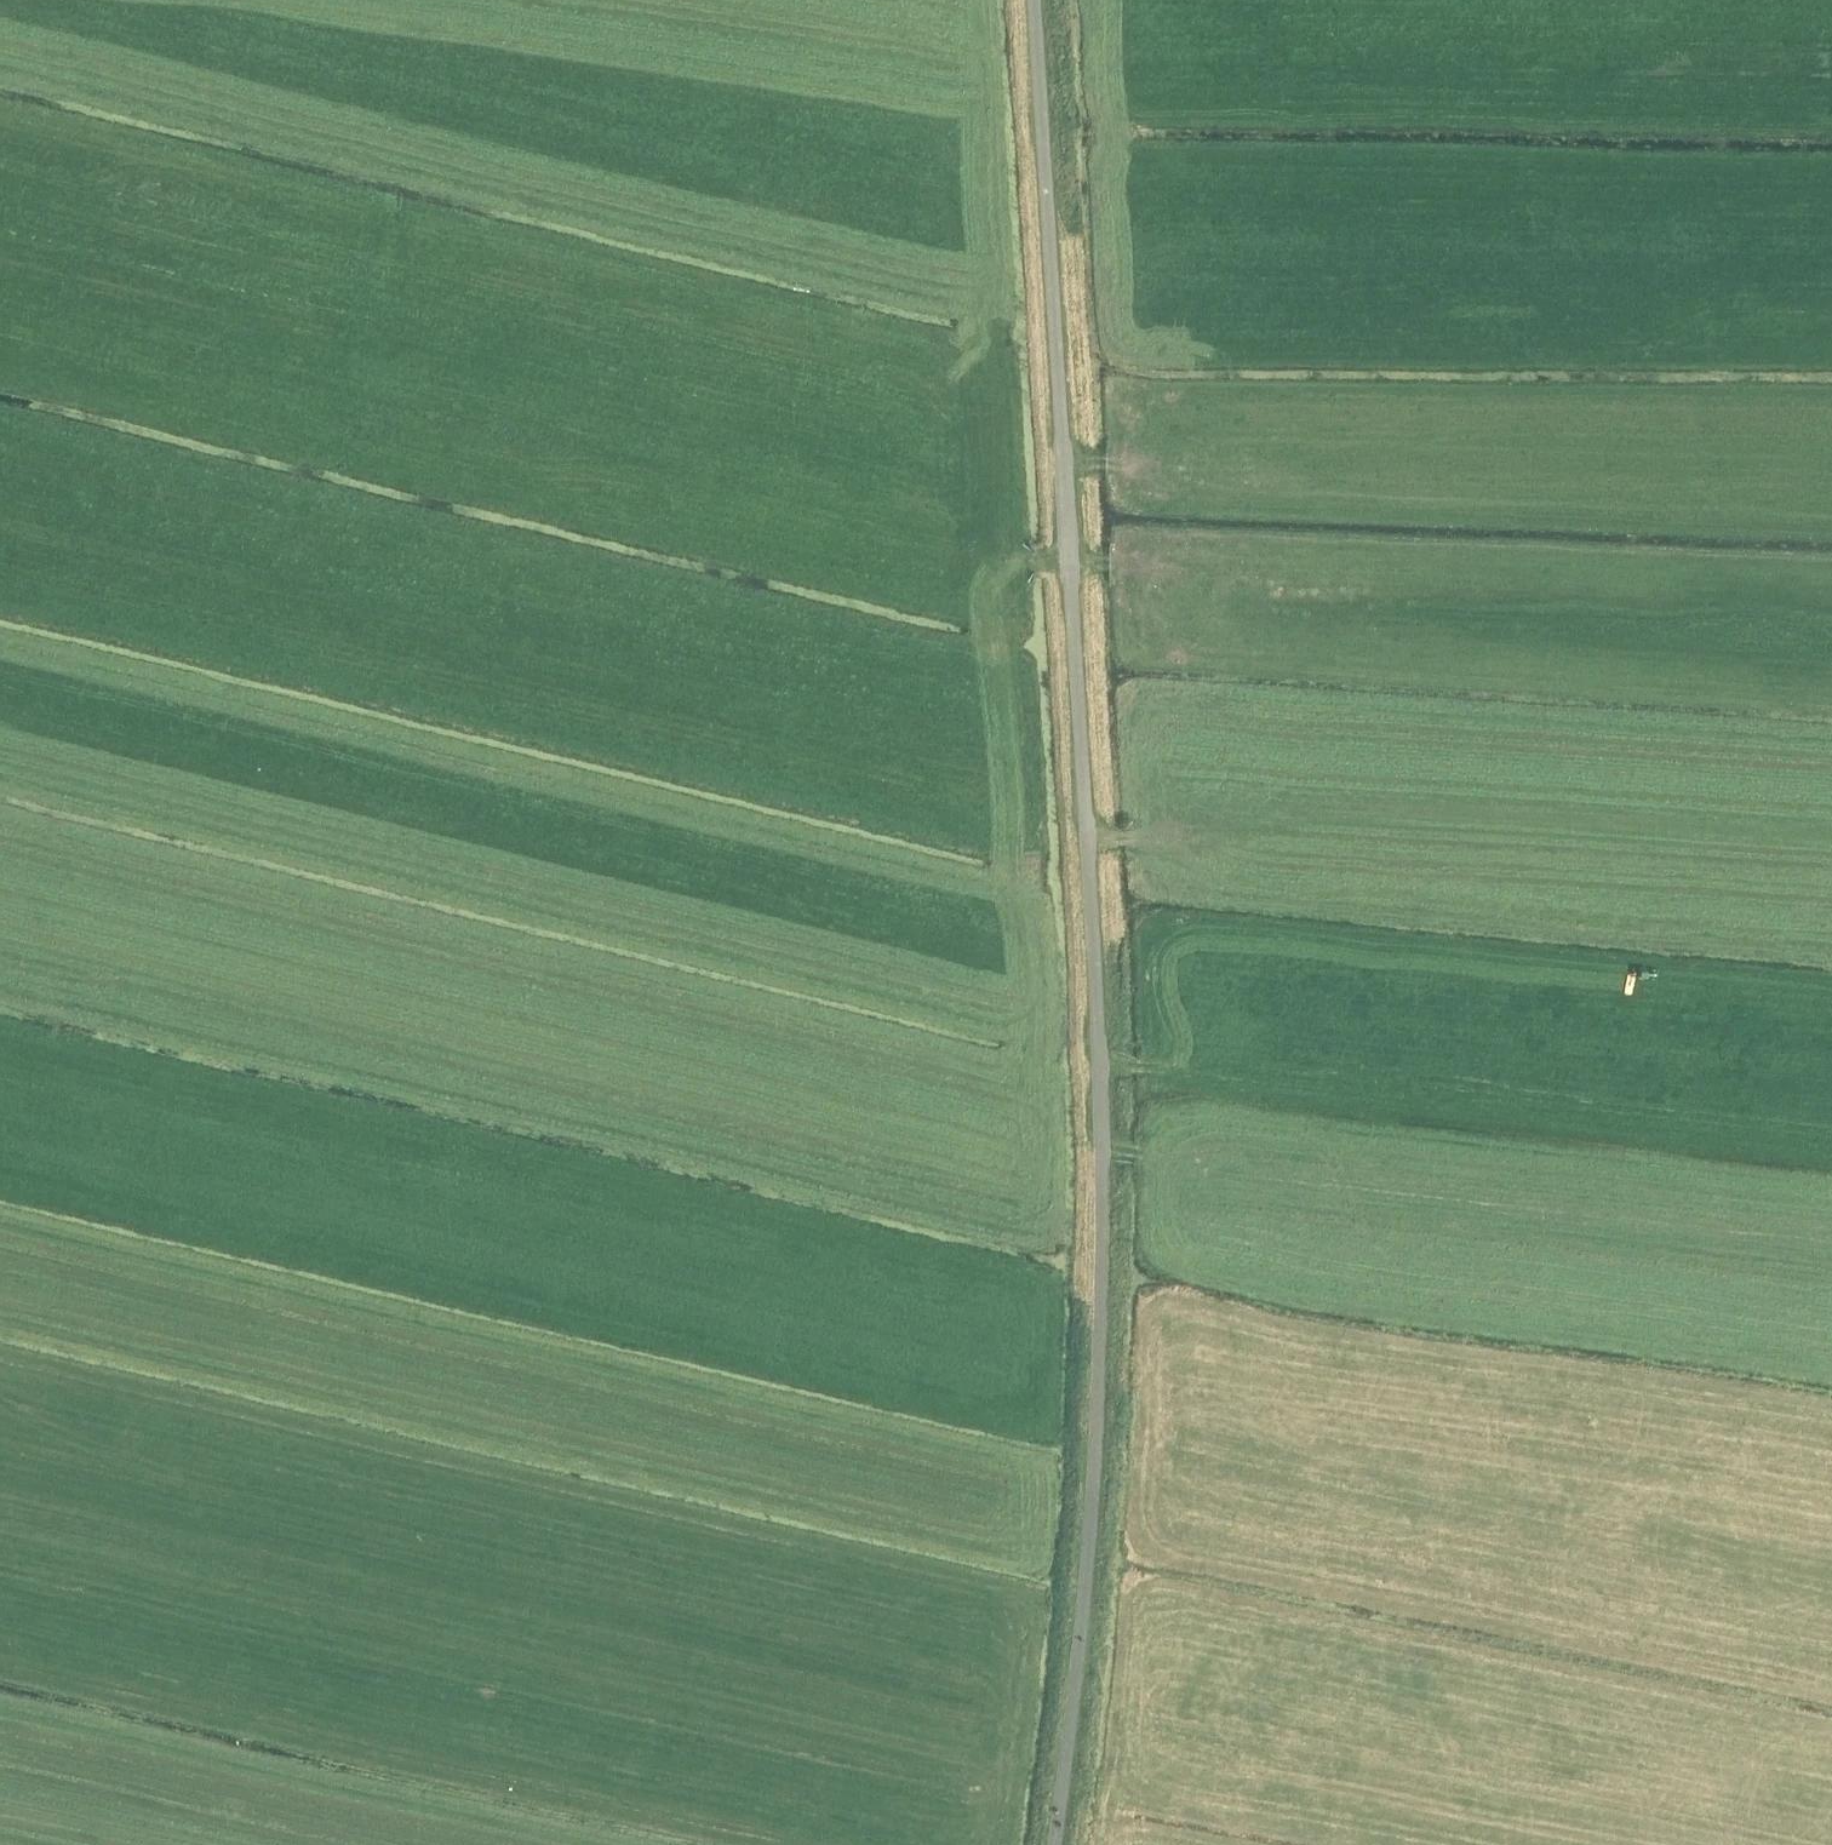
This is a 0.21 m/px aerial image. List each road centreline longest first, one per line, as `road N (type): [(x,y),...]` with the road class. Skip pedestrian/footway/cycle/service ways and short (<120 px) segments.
road 1 (unclassified): [(1053,1844),(1093,1524),(1095,1015),(1032,0)]

